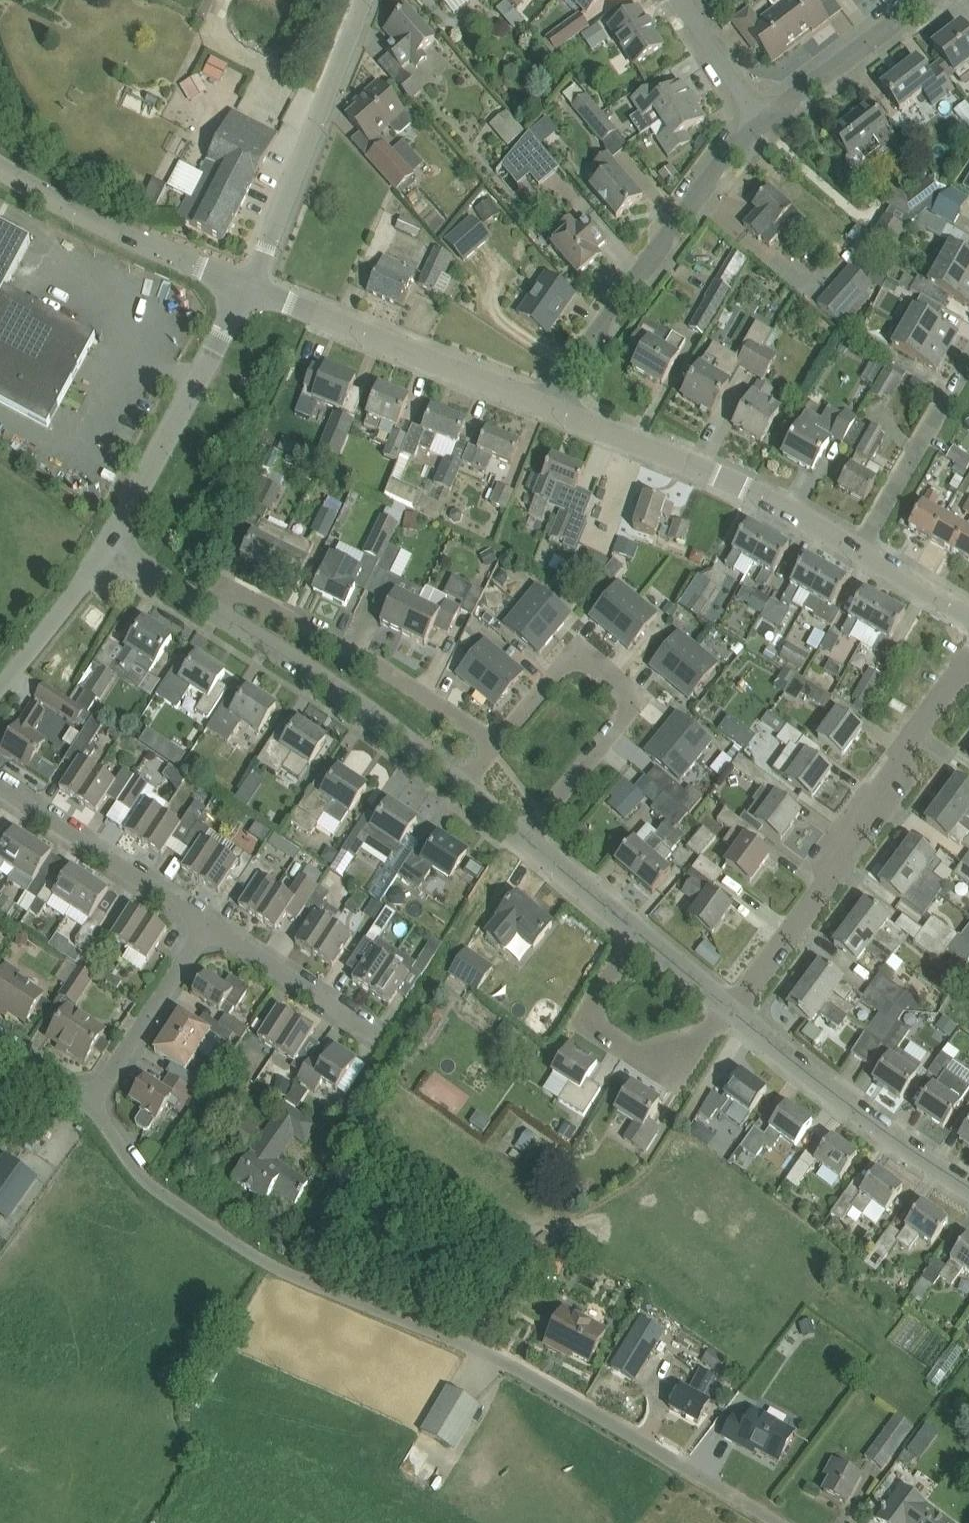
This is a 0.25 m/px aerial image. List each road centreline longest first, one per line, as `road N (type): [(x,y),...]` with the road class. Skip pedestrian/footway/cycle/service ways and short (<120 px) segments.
road 1 (residential): [(778,1522),(470,1344),(328,1291),(209,1225),(146,1185),(93,1102)]
road 2 (residential): [(729,1007),(827,882),(881,788),(968,669)]
road 3 (residential): [(525,839),(638,699),(576,656),(496,743)]
road 4 (residential): [(547,402),(730,153),(762,124)]
road 5 (unclassified): [(863,551),(732,480),(547,402)]
road 6 (residential): [(496,743),(376,664),(230,589),(215,608)]
road 7 (unclassified): [(547,402),(248,288)]
road 8 (unclassified): [(248,288),(362,0)]
road 9 (residential): [(461,785),(215,608)]
road 10 (unclassified): [(107,551),(248,288)]
road 11 (residential): [(968,1185),(858,1111),(729,1007)]
road 12 (unclassified): [(248,288),(65,204),(0,161)]
road 13 (residential): [(729,1007),(525,839)]
road 14 (residential): [(209,923),(0,783)]
road 15 (residential): [(863,551),(968,362)]
road 16 (residential): [(93,1102),(209,923)]
road 17 (residential): [(762,124),(926,0)]
road 18 (residential): [(378,1031),(209,923)]
road 19 (unclassified): [(0,688),(107,551)]
road 20 (residential): [(762,124),(681,0)]
road 21 (residential): [(215,608),(107,551)]
road 22 (unclassified): [(968,610),(863,551)]

